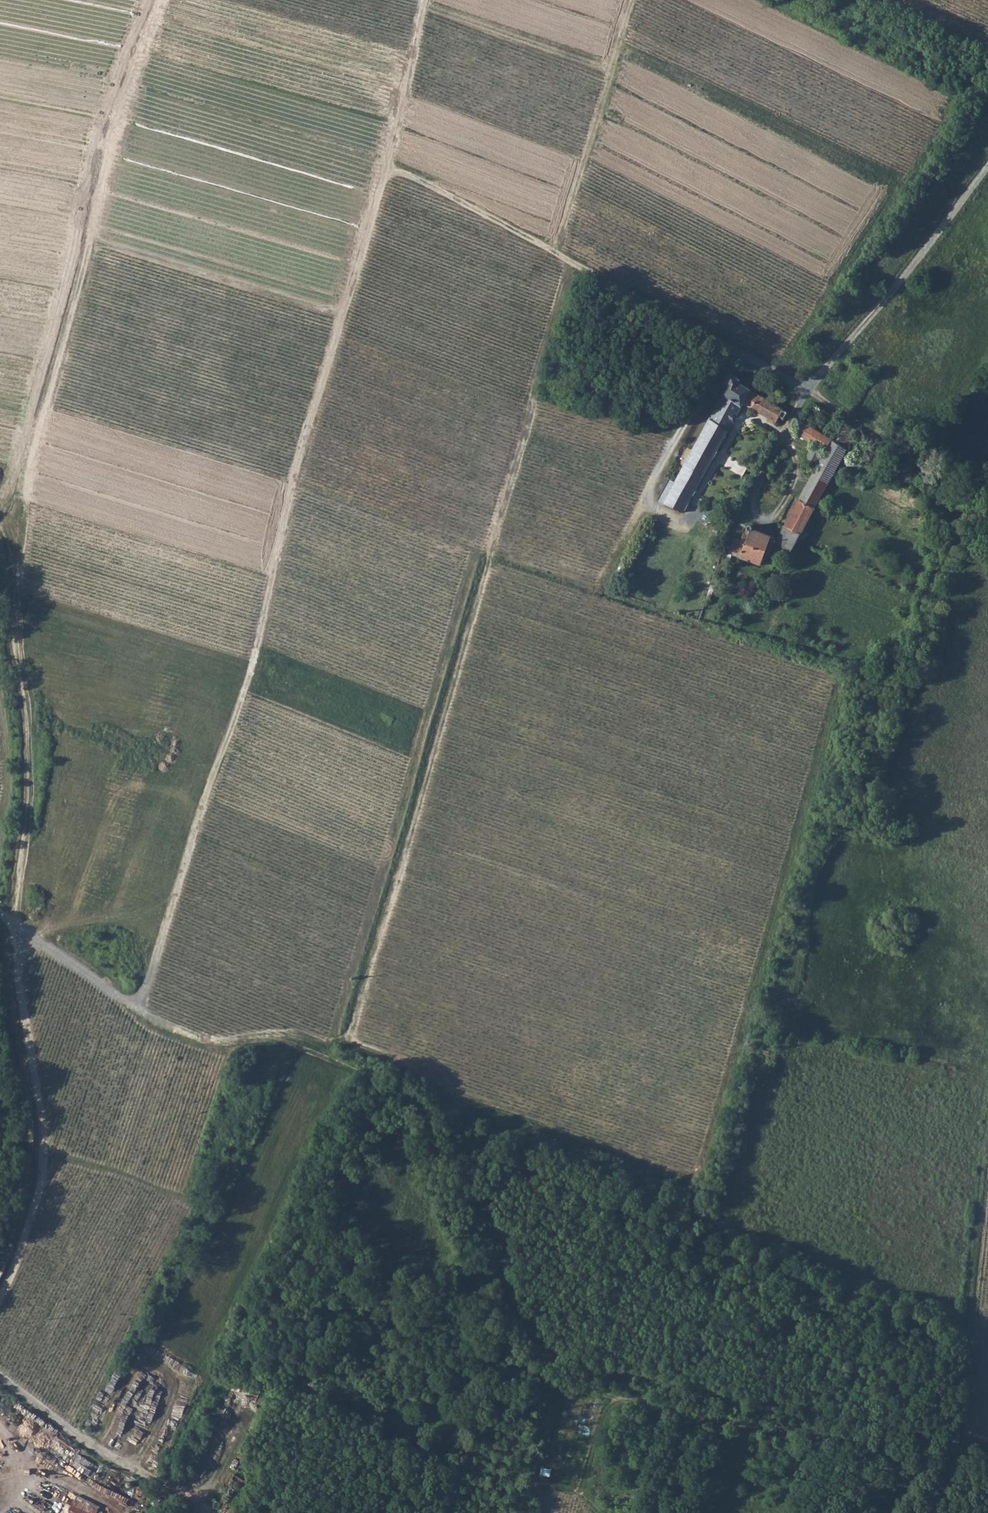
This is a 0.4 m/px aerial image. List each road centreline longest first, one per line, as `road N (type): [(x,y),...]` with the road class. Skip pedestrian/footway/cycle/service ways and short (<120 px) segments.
road 1 (track): [(987,1445),(965,1442),(921,1463),(555,1385),(523,1367),(493,1324),(446,1202),(430,1122),(405,1089),(273,1039),(219,1042),(175,1034),(12,923)]
road 2 (track): [(139,1010),(246,694),(294,484),(390,165),(425,0)]
road 3 (track): [(273,1039),(349,1045),(447,1095),(680,1177),(700,1169),(840,674)]
road 4 (track): [(166,0),(107,157),(25,498),(27,545),(9,623),(28,784),(12,923)]
road 5 (track): [(349,1045),(491,560),(566,261)]
road 6 (track): [(732,350),(390,165)]
road 7 (track): [(0,1295),(29,1229),(45,1164),(12,923)]
road 8 (track): [(554,255),(636,0)]
road 9 (track): [(638,506),(732,350),(807,389)]
road 10 (track): [(0,1380),(100,1458),(190,1496),(209,1512)]
road 11 (track): [(807,389),(987,505)]
road 12 (track): [(32,937),(143,912),(177,896)]

